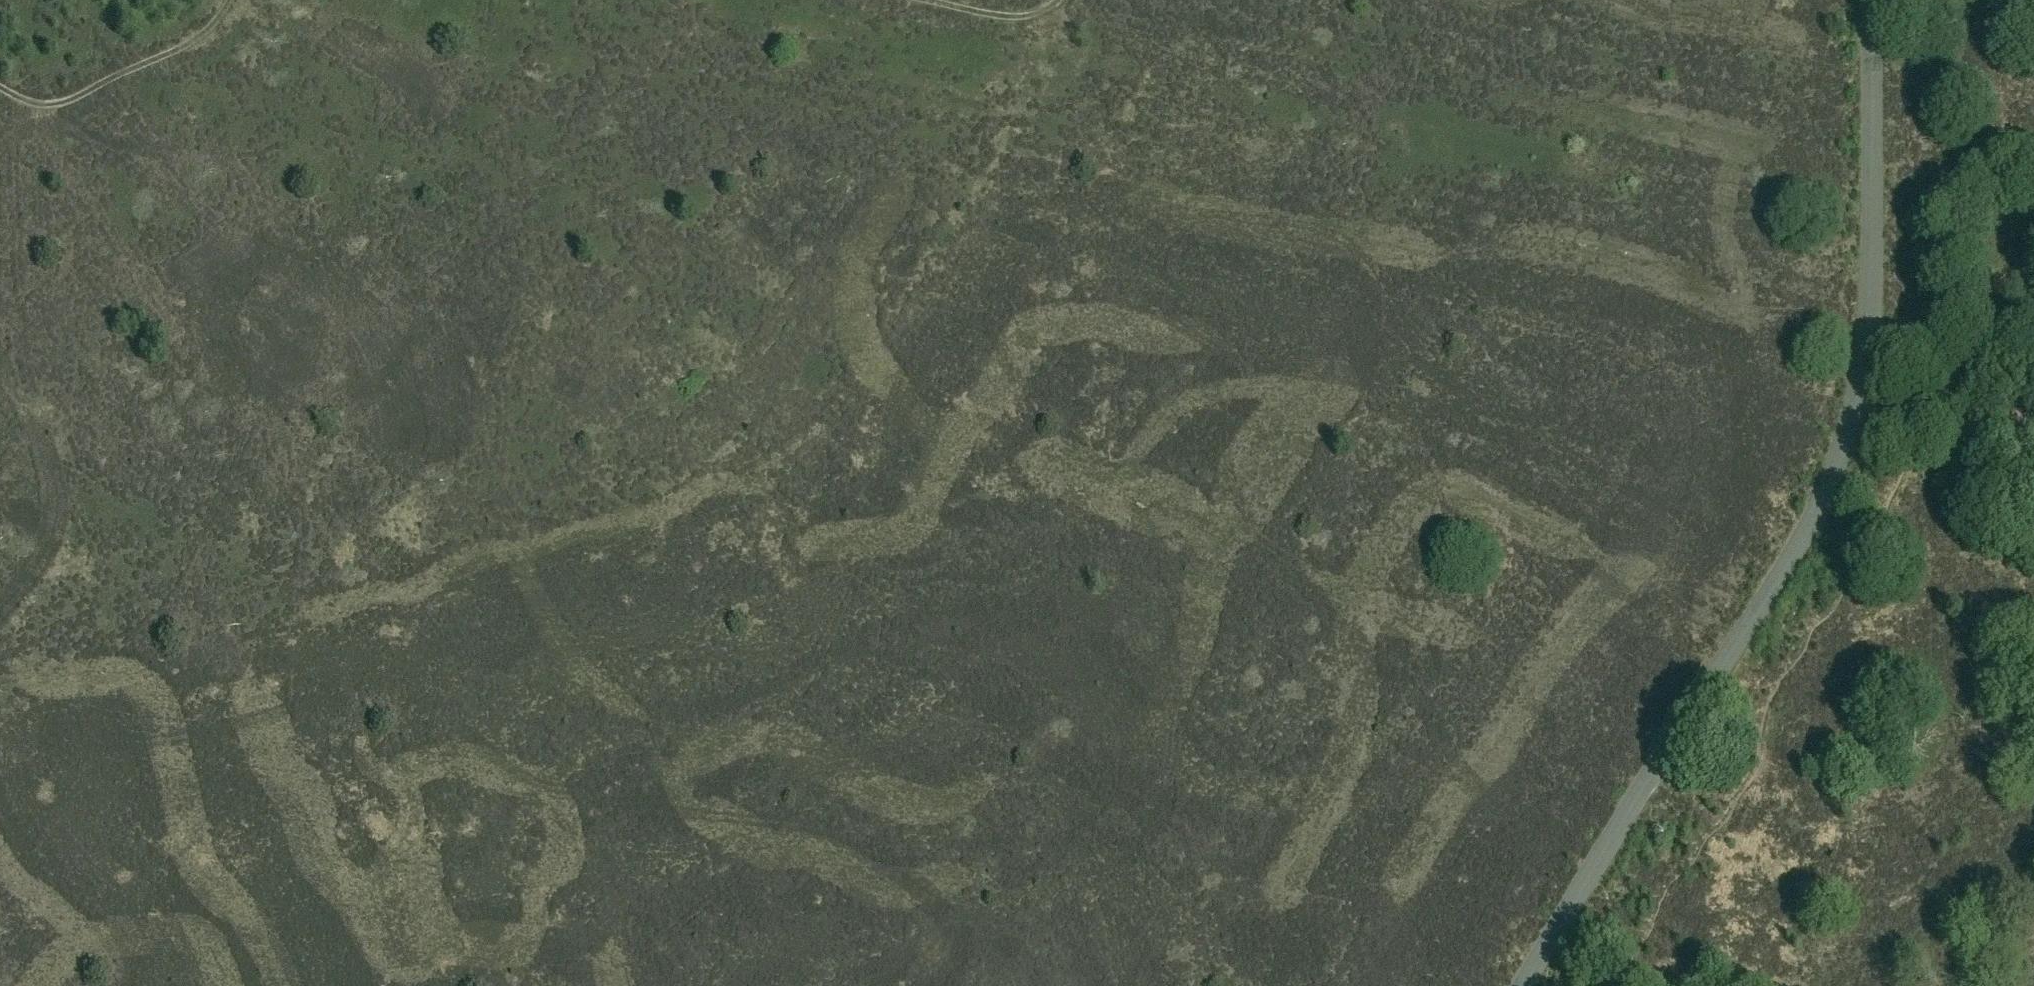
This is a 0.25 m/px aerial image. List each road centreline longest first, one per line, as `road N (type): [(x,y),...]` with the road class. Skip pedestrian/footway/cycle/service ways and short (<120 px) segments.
road 1 (unclassified): [(1526,985),(1610,840),(1778,582),(1837,465),(1869,333),(1873,0)]
road 2 (track): [(223,0),(192,49),(49,108),(0,79)]
road 3 (track): [(1059,0),(1017,18),(933,0)]

